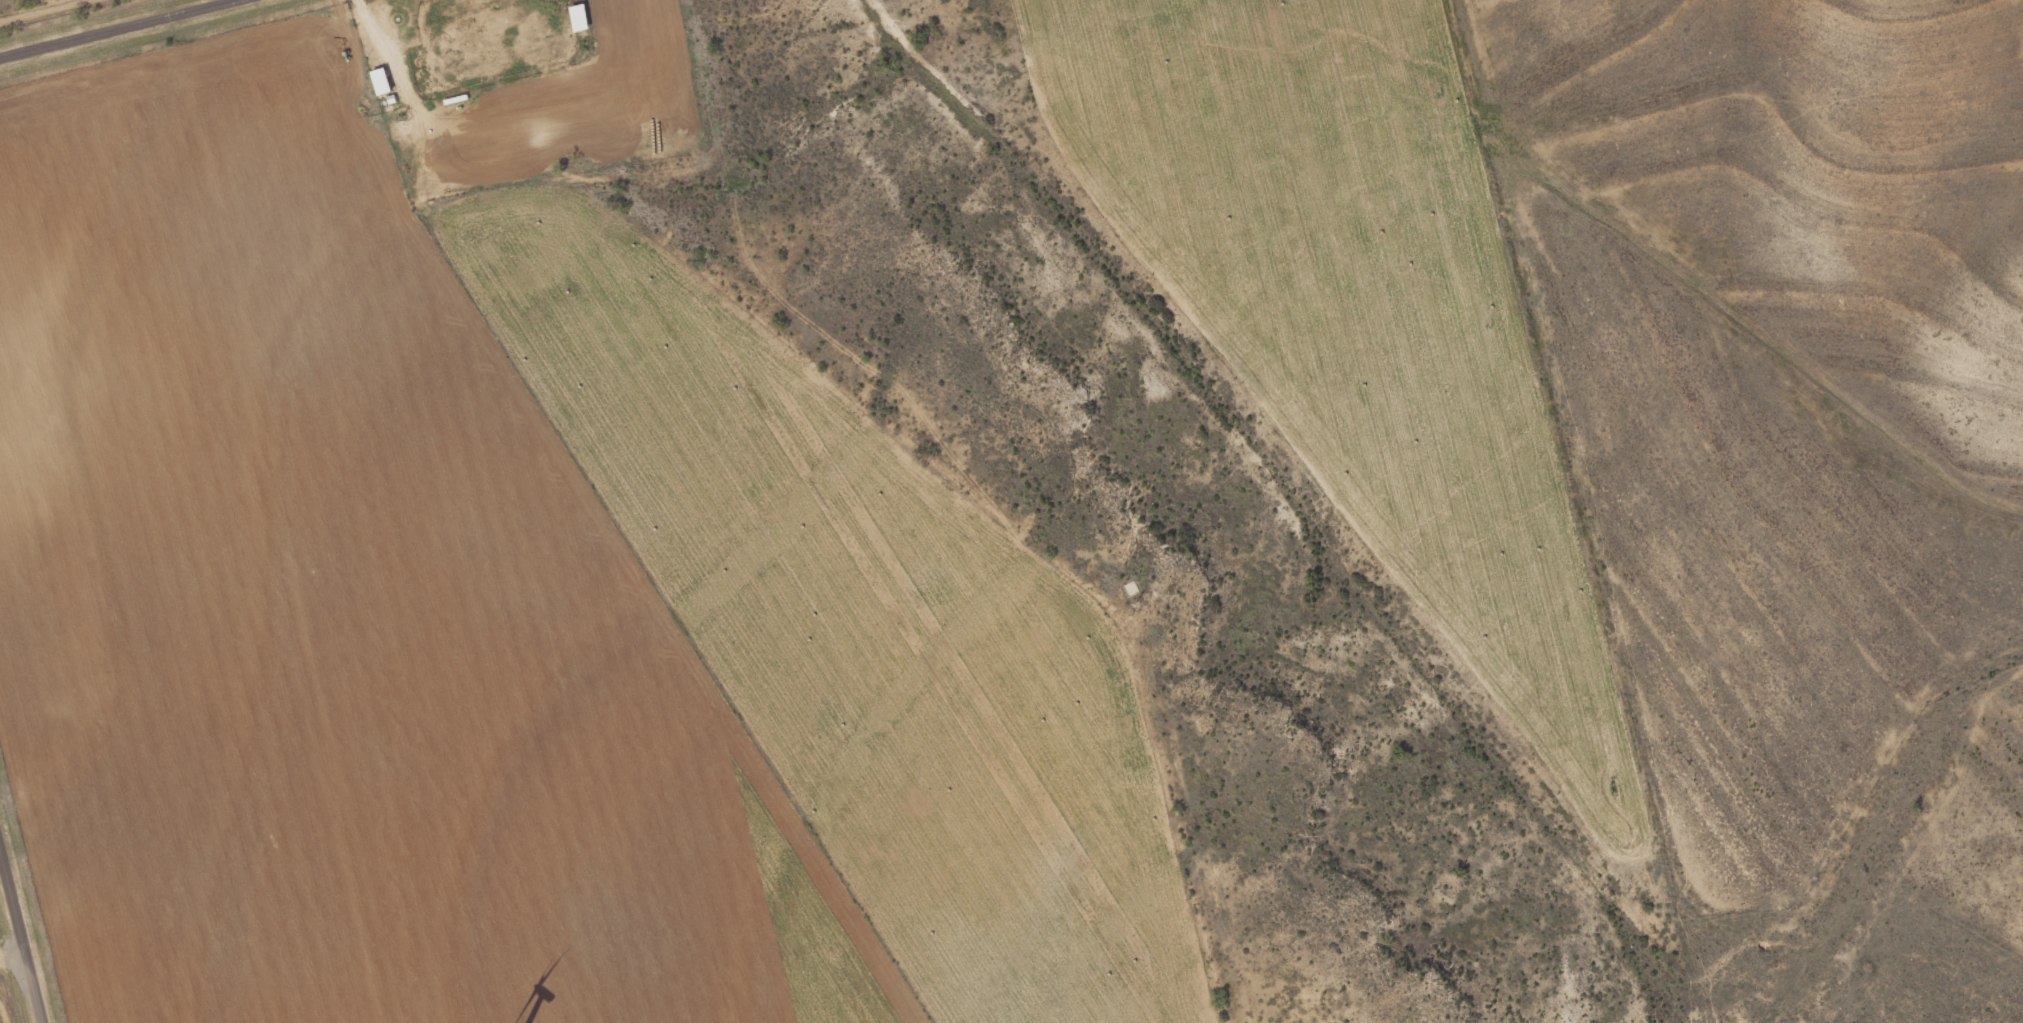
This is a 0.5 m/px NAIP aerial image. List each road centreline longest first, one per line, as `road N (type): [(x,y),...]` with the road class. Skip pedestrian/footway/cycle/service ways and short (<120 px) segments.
road 1 (residential): [(0,55),(223,0)]
road 2 (residential): [(46,1022),(0,832)]

